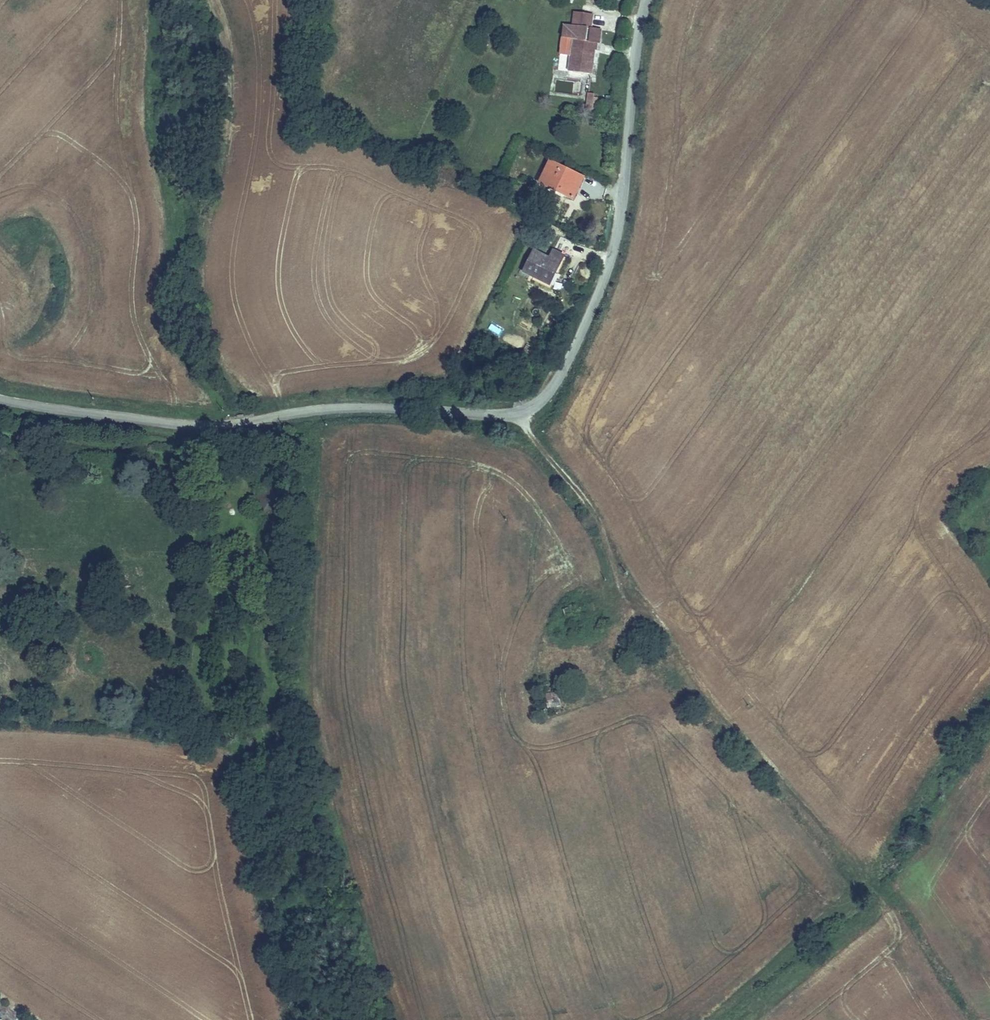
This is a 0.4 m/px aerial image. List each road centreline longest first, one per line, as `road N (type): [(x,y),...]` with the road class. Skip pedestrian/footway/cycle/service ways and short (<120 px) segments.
road 1 (tertiary): [(0,397),(226,425),(321,408),(523,412),(538,403),(568,363),(612,264),(647,0)]

